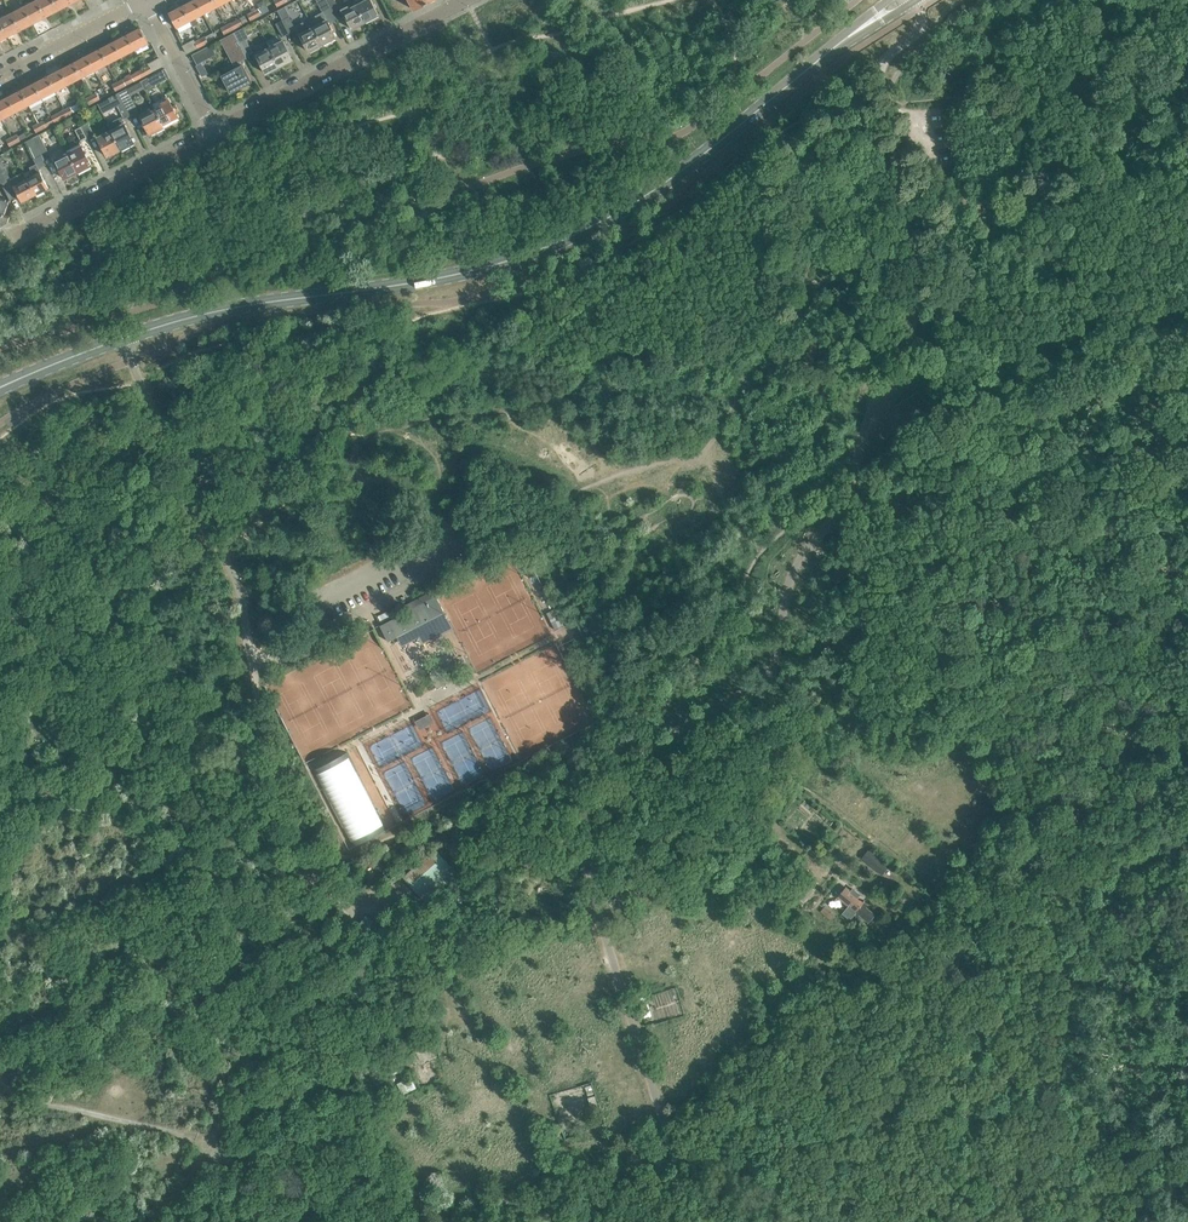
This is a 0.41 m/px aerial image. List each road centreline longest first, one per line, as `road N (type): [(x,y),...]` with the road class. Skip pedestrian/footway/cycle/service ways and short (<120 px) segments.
road 1 (secondary): [(833,48),(648,195),(561,241),(422,281),(187,318),(2,385)]
road 2 (unclassified): [(909,441),(928,377),(880,70),(921,33),(913,2)]
road 3 (residential): [(213,131),(463,0)]
road 4 (residential): [(10,235),(213,131)]
road 5 (residential): [(0,75),(144,0)]
road 6 (residential): [(213,131),(146,0)]

